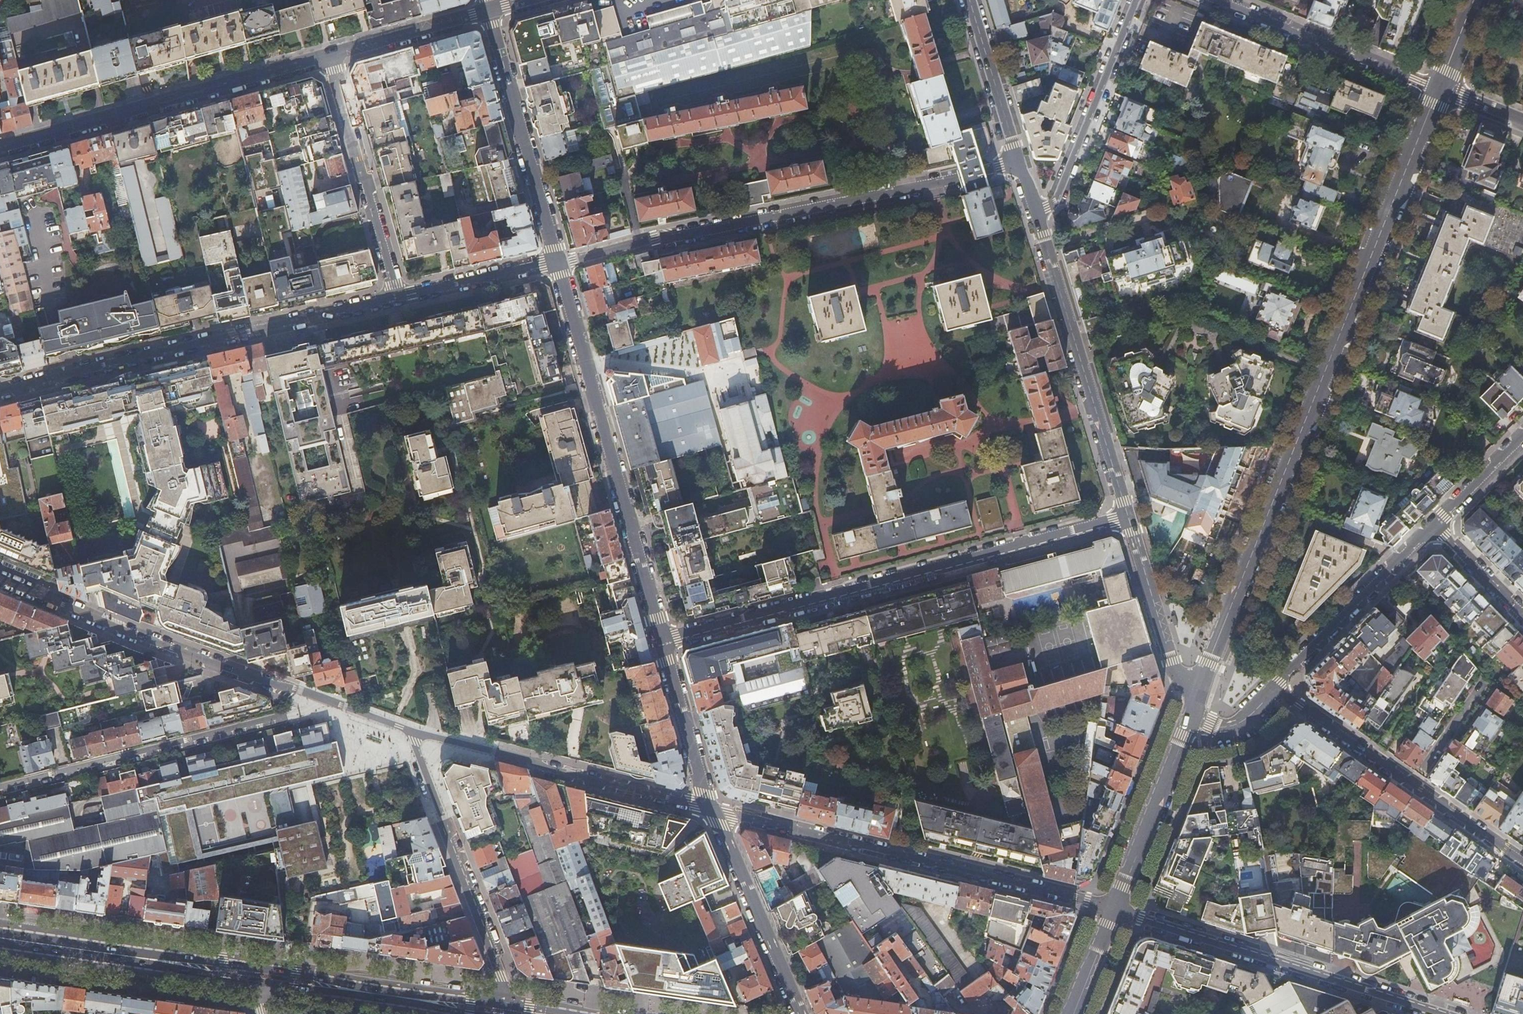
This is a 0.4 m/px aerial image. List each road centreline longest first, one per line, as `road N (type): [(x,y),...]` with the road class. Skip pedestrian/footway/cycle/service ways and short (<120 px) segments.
road 1 (tertiary): [(1198,697),(1439,90)]
road 2 (residential): [(1128,517),(662,642)]
road 3 (residential): [(557,263),(1021,162)]
road 4 (residential): [(0,578),(410,732)]
road 5 (residential): [(712,809),(1114,906)]
road 6 (residential): [(396,301),(0,394)]
road 7 (residential): [(557,263),(662,642)]
road 8 (residential): [(1114,906),(1446,1013)]
road 9 (secondary): [(0,148),(328,55)]
road 10 (residential): [(1128,517),(1033,203)]
road 11 (residential): [(410,732),(712,809)]
road 12 (residential): [(410,732),(506,1003)]
road 13 (residential): [(488,10),(557,263)]
road 14 (residential): [(396,301),(328,55)]
road 15 (residential): [(1216,0),(1439,90)]
road 16 (residential): [(1137,0),(1065,178),(1033,203)]
road 17 (residential): [(1436,529),(1274,685)]
road 18 (residential): [(712,809),(800,1013)]
road 19 (tertiary): [(1114,906),(1191,716)]
road 20 (residential): [(1198,697),(1173,666),(1128,517)]
road 21 (residential): [(662,642),(712,809)]
road 22 (residential): [(1274,685),(1412,784)]
road 23 (residential): [(1021,162),(971,0)]
road 24 (secondary): [(328,55),(488,10)]
road 25 (residential): [(557,263),(396,301)]
road 26 (primary): [(156,960),(0,938)]
road 27 (residential): [(1412,784),(1522,862)]
road 28 (residential): [(1486,680),(1412,784)]
road 29 (primary): [(372,994),(249,964)]
road 30 (residential): [(1522,439),(1436,529)]
road 31 (residential): [(1436,529),(1522,618)]

